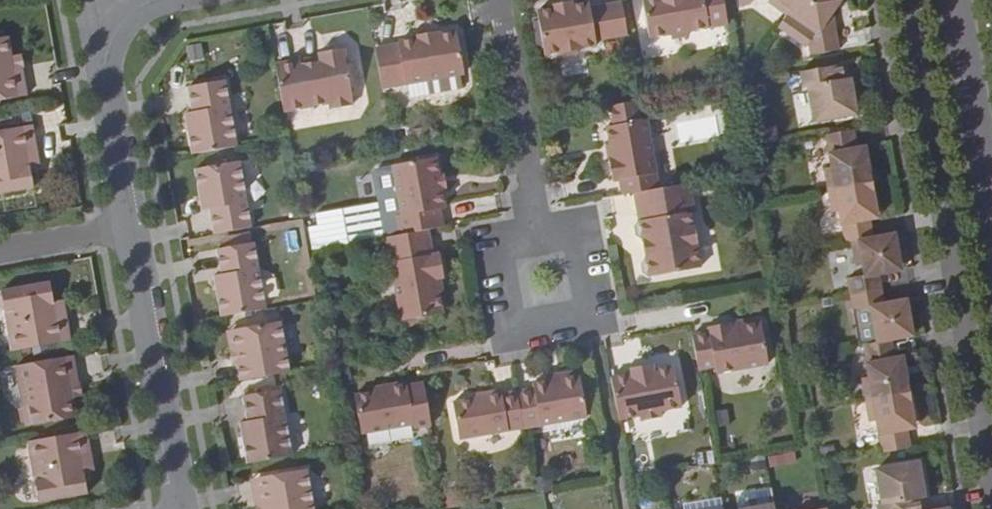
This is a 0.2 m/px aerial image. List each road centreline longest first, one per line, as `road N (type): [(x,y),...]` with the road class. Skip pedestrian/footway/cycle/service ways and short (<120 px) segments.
road 1 (residential): [(501,0),(545,240),(544,280)]
road 2 (unclassified): [(128,230),(180,508)]
road 3 (unclassified): [(91,13),(128,230)]
road 4 (unclassified): [(953,0),(984,195)]
road 5 (unclassified): [(128,230),(0,251)]

